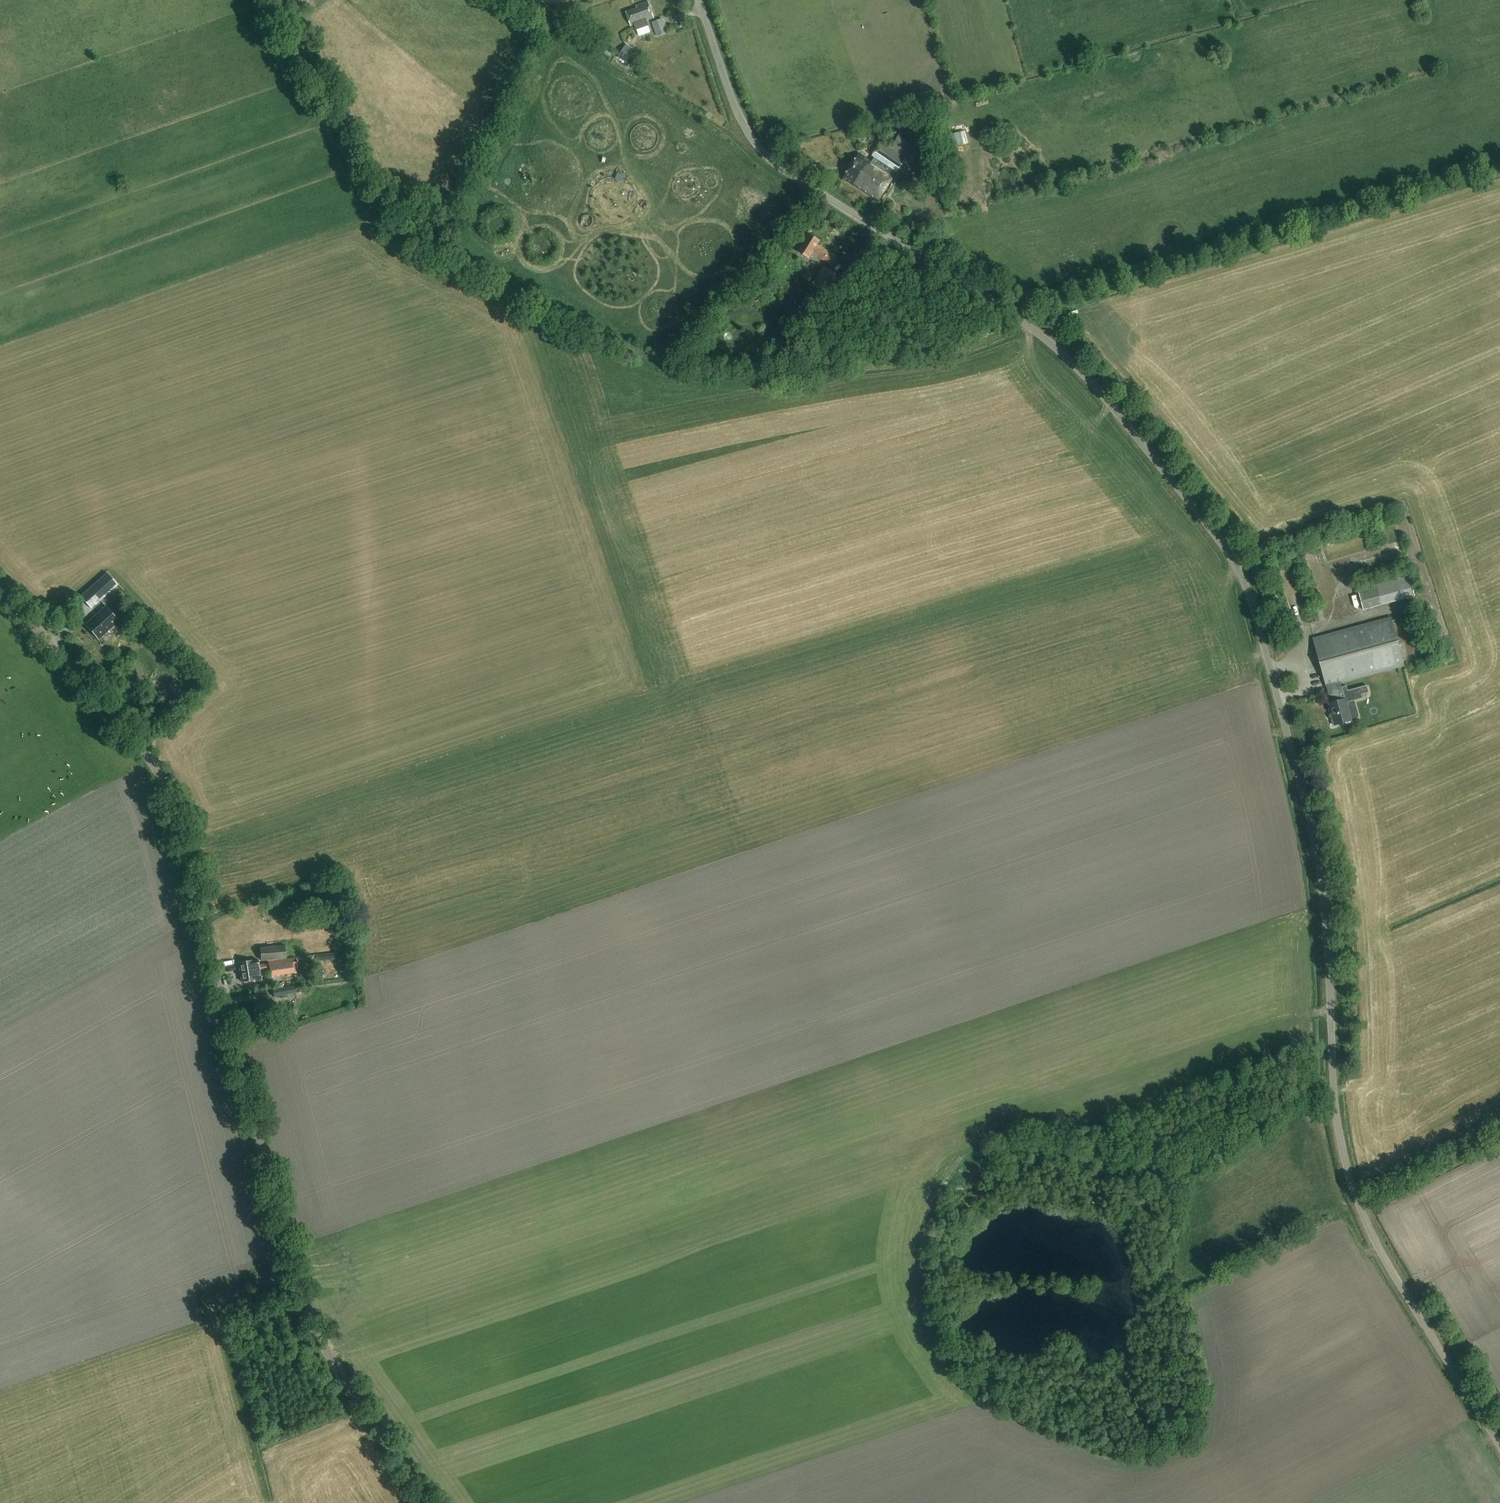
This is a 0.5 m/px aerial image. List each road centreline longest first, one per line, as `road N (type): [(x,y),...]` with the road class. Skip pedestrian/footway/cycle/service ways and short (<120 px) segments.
road 1 (unclassified): [(1499,1446),(1393,1273),(1348,1172),(1335,1109),(1312,832),(1240,574),(1136,434),(1064,354),(776,164),(735,109),(698,0)]
road 2 (unclassified): [(0,588),(121,722),(167,792),(296,1287),(334,1363),(429,1502)]

